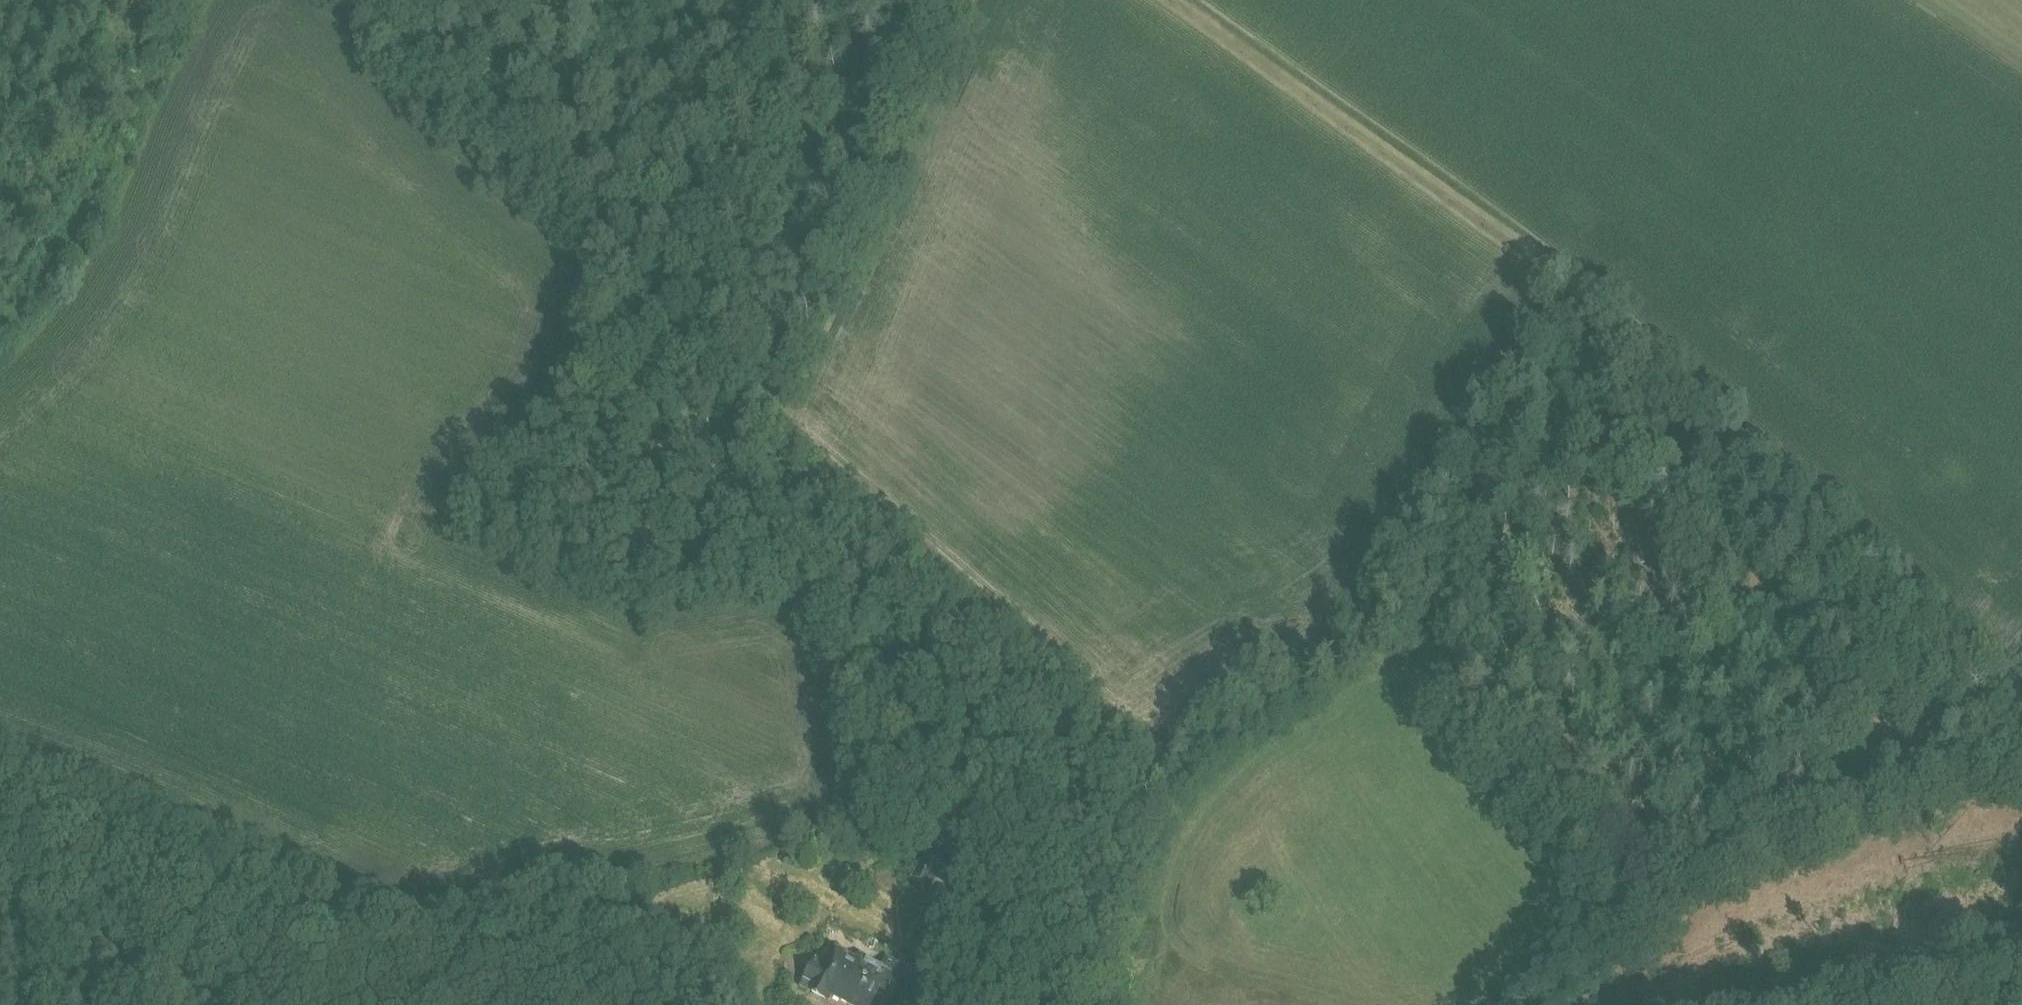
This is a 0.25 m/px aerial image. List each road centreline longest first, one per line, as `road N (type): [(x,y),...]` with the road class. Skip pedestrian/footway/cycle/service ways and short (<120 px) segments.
road 1 (track): [(2021,682),(1635,320),(1190,0)]
road 2 (track): [(0,803),(420,1004)]
road 3 (track): [(1686,899),(2021,773)]

